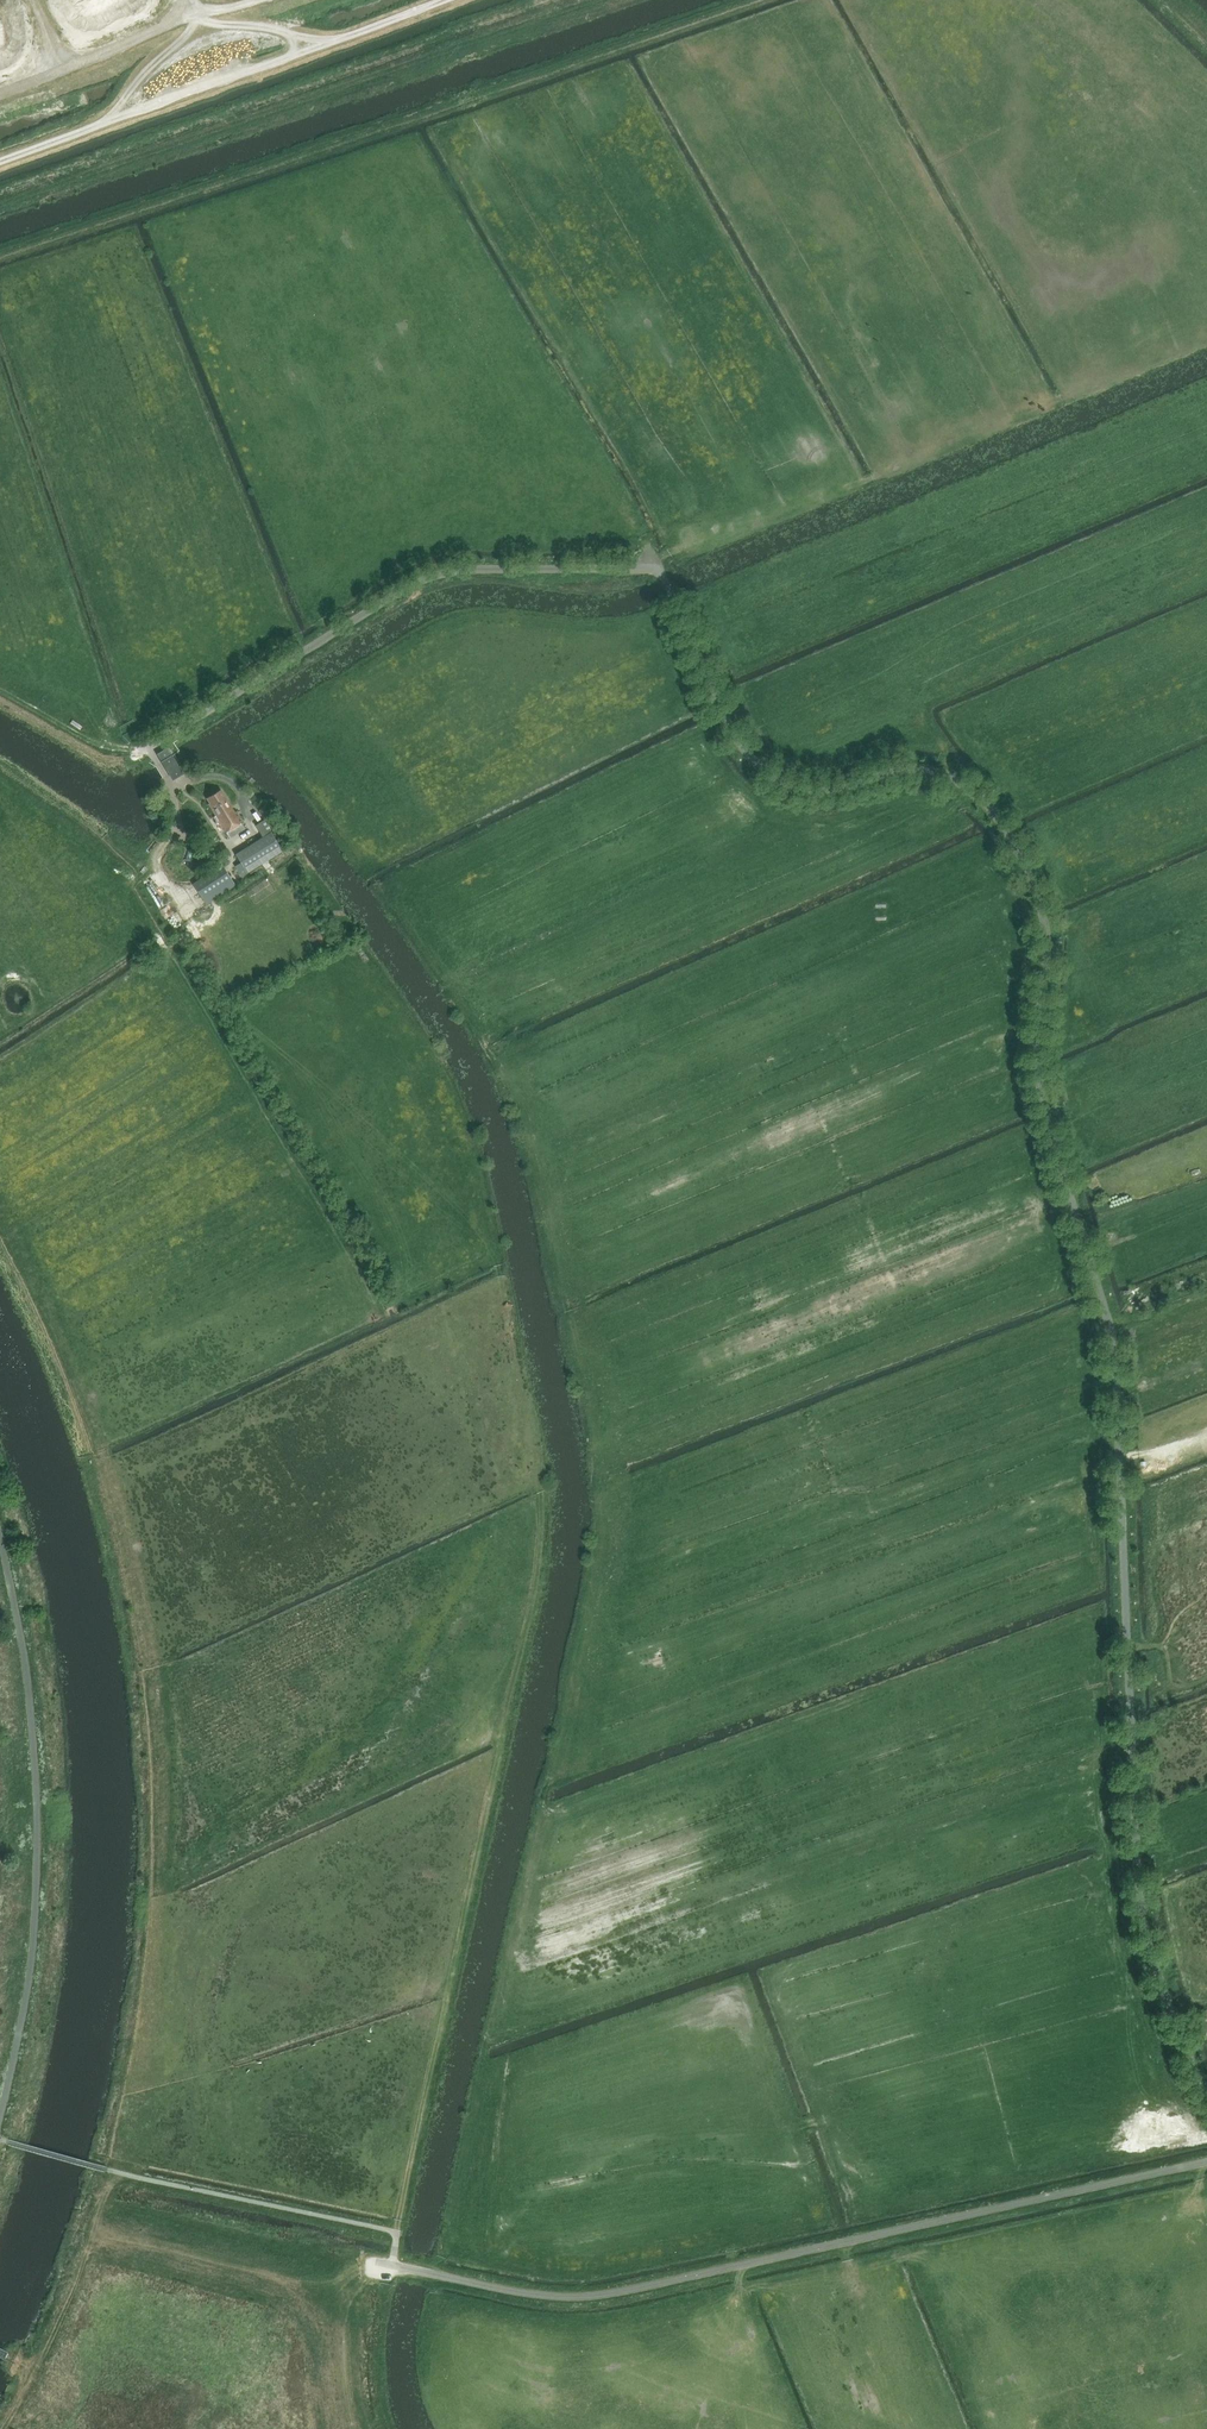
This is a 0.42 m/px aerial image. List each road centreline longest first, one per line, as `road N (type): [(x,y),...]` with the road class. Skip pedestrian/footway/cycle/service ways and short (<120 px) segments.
road 1 (unclassified): [(1206,2089),(1160,1982),(1141,1903),(1114,1355),(1039,1079),(1041,909),(1002,824),(983,800),(934,771),(907,768),(810,790),(760,766),(725,716),(664,577),(651,568),(439,574),(406,587),(148,748)]
road 2 (unclassified): [(392,2265),(533,2293),(615,2292),(1206,2160)]
road 3 (track): [(148,748),(108,749),(0,689)]

